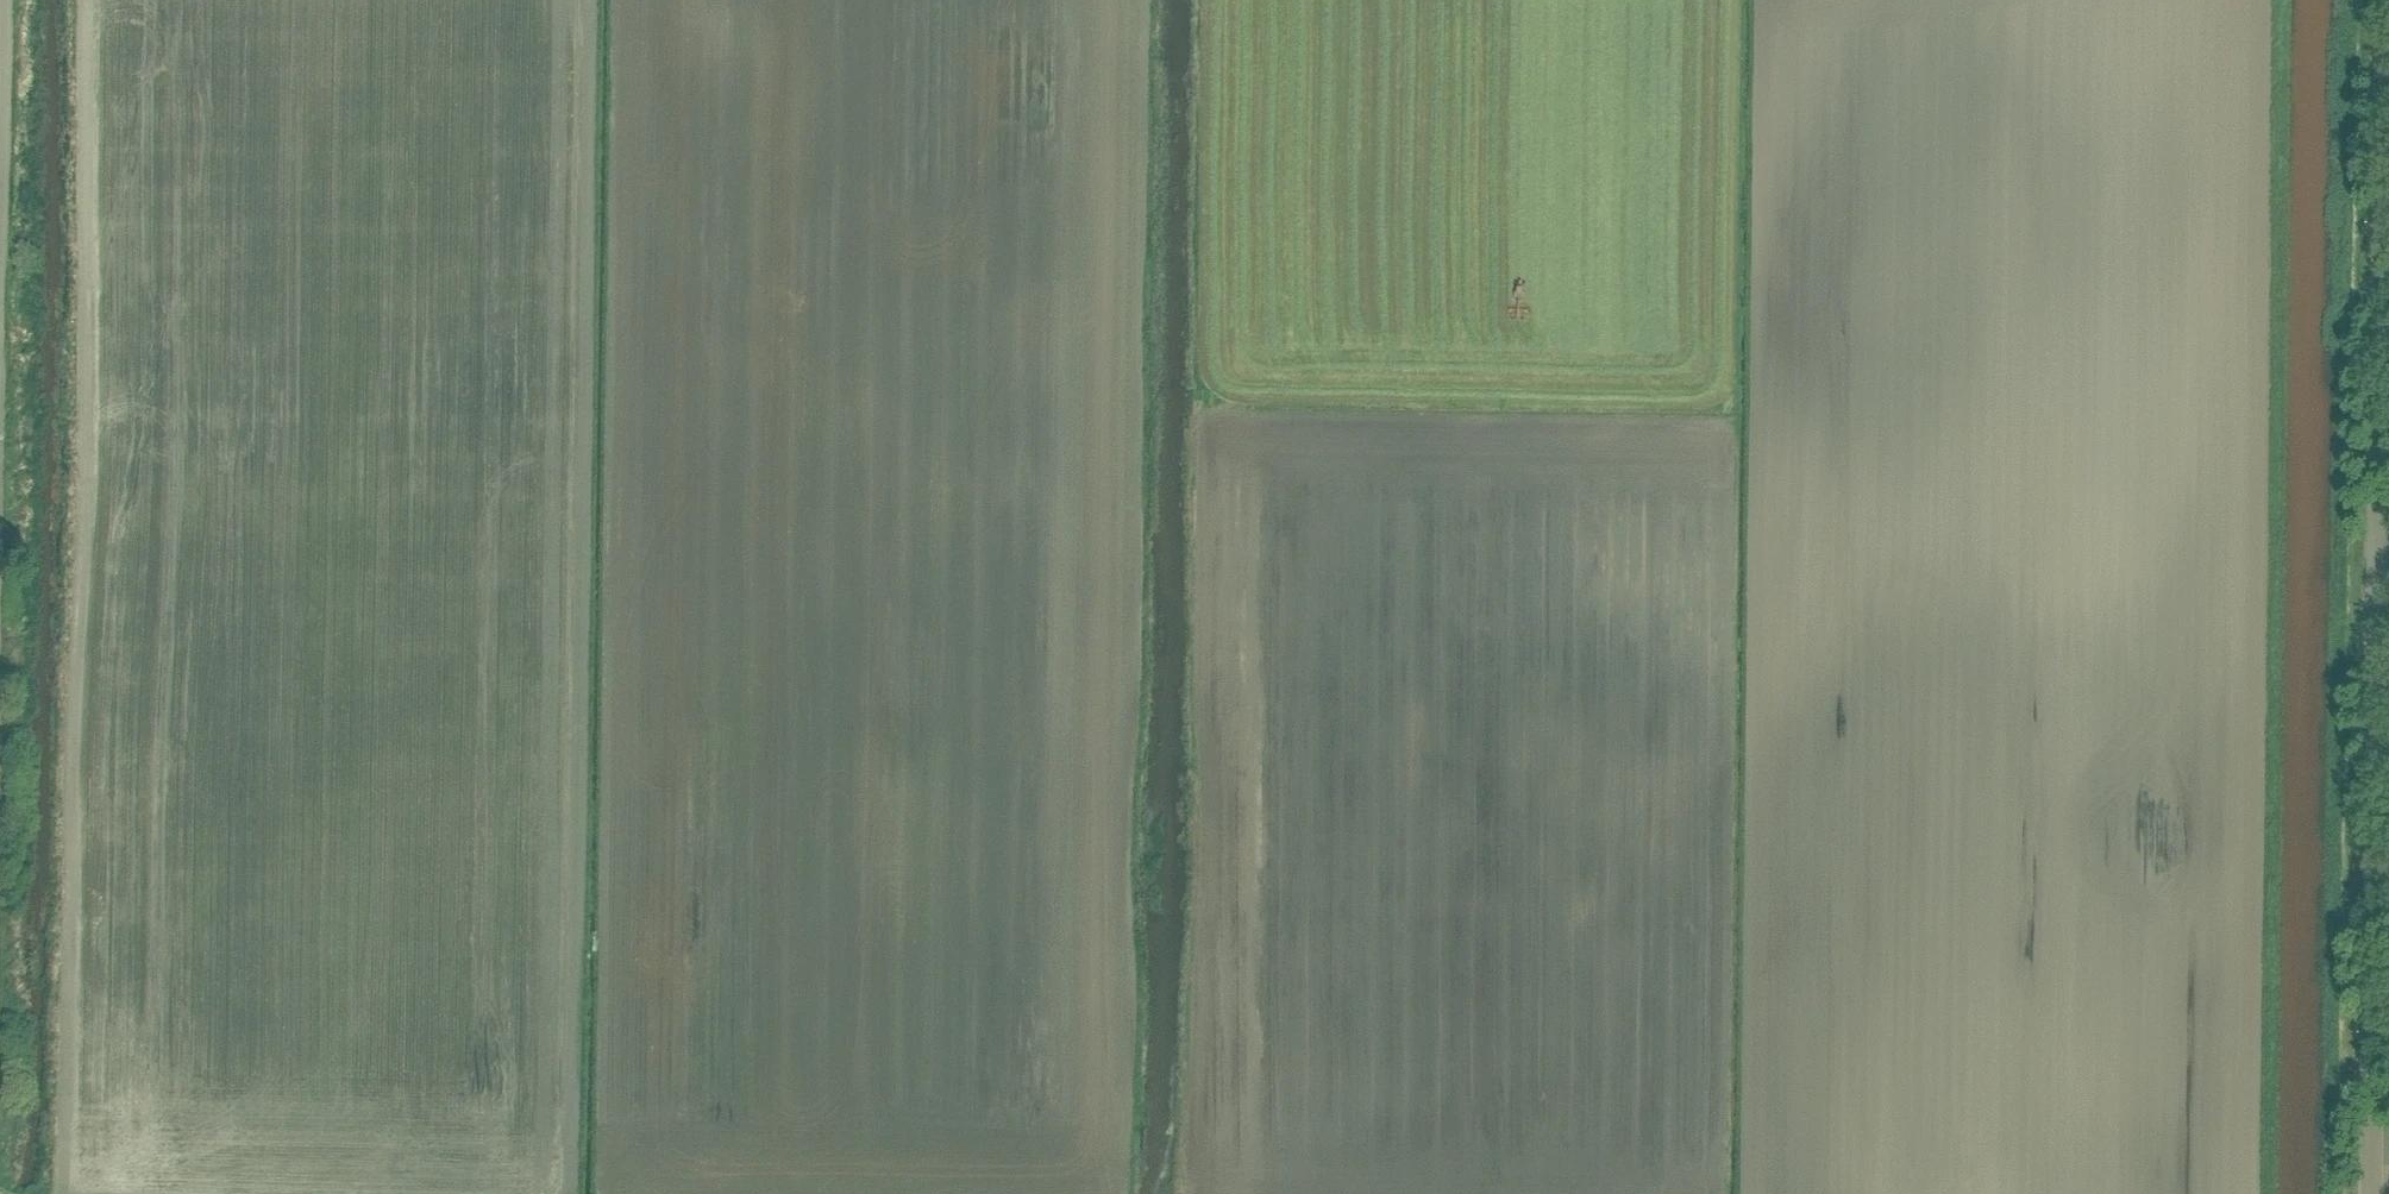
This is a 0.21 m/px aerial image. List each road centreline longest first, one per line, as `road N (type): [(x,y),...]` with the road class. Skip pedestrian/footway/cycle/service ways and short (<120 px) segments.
road 1 (tertiary): [(2371,1193),(2388,0)]

